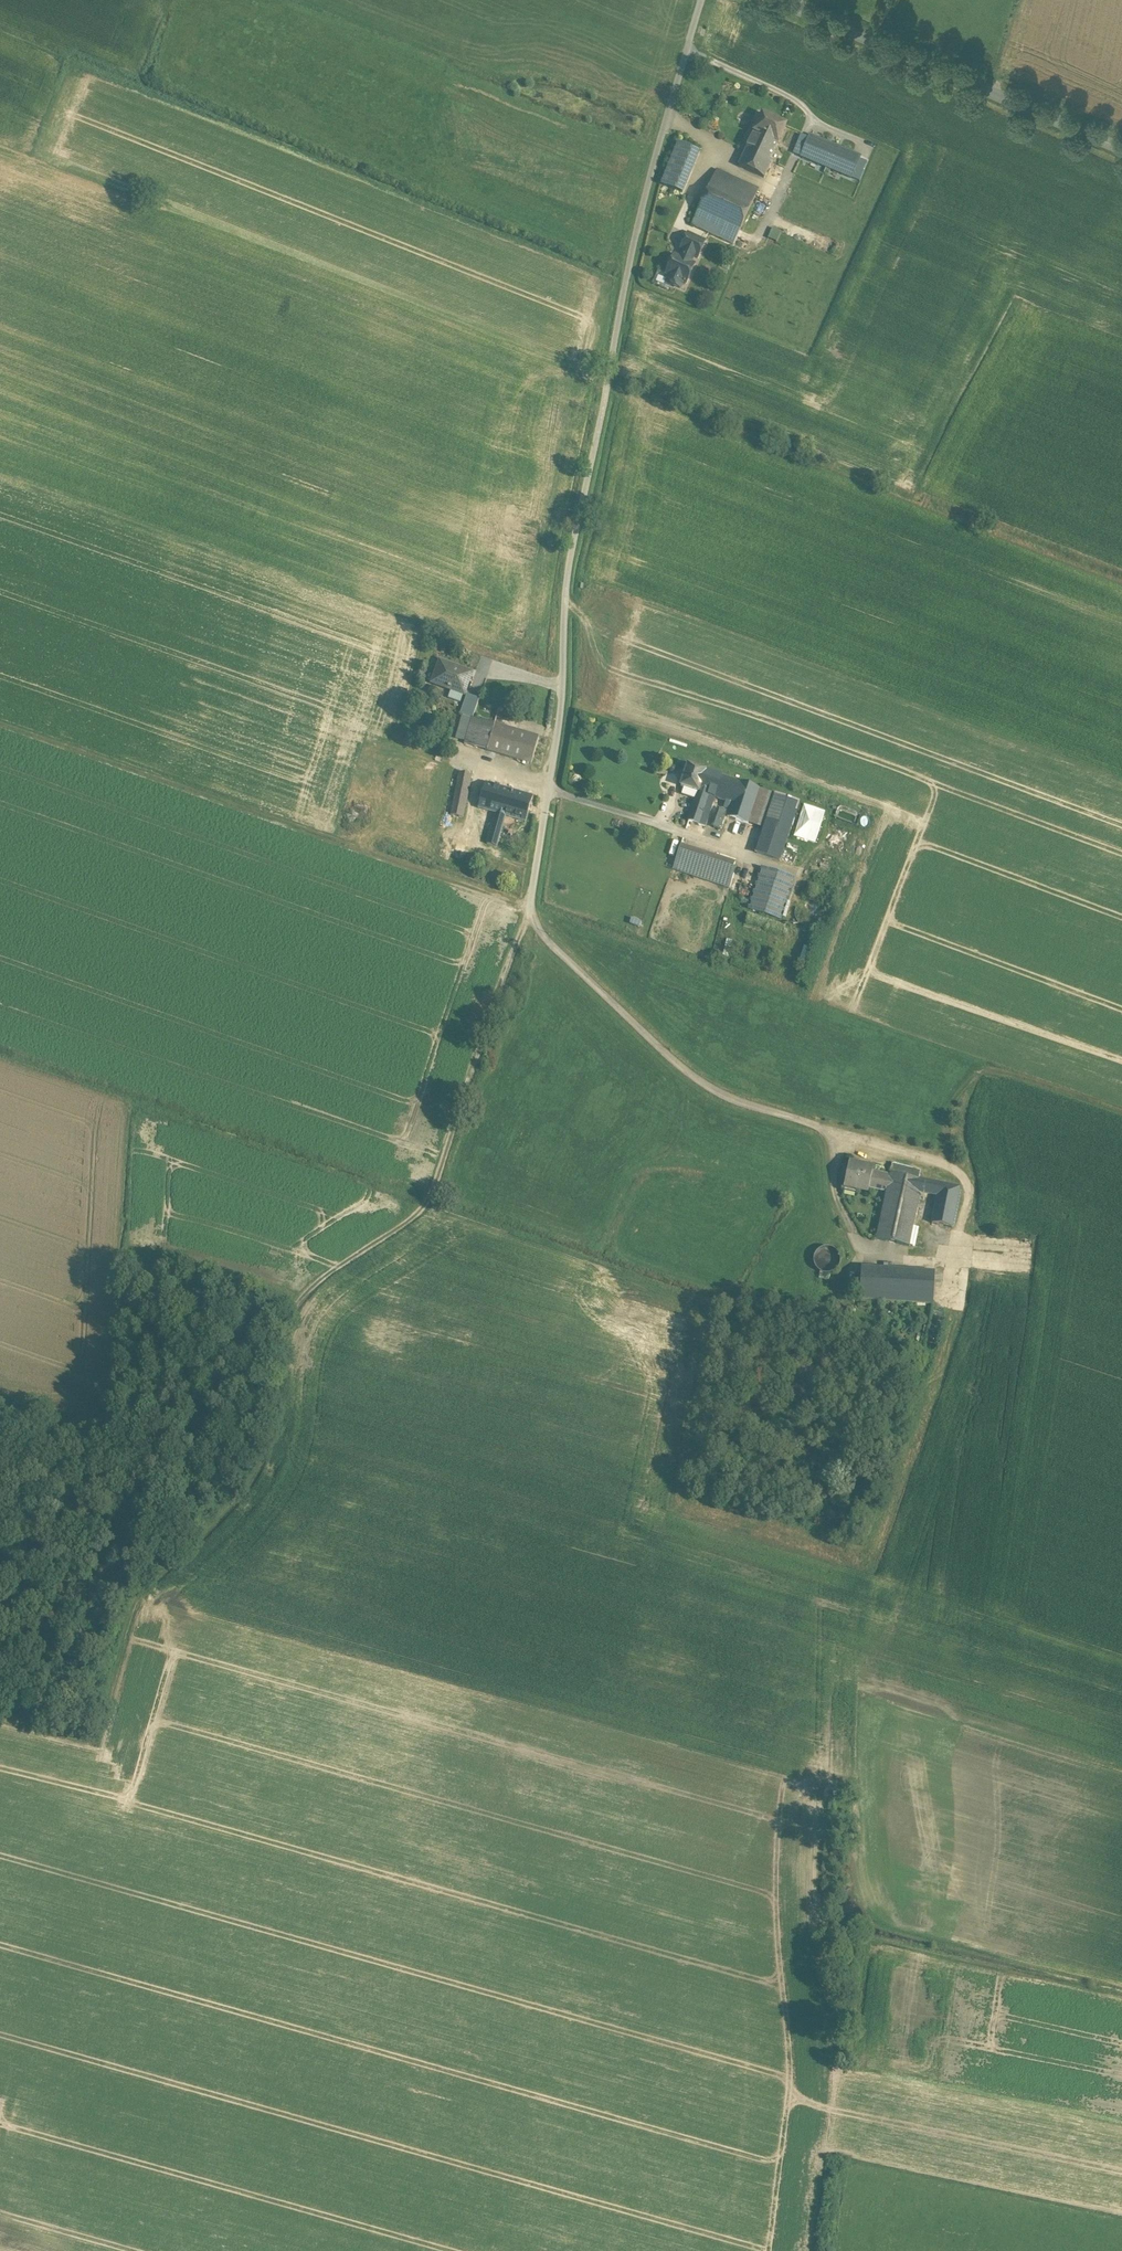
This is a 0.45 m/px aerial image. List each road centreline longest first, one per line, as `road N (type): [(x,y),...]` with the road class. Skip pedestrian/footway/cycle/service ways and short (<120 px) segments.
road 1 (track): [(526,914),(438,1176),(418,1215),(325,1274),(297,1303),(271,1452),(259,1475),(141,1593),(103,1744),(0,1722)]
road 2 (unclassified): [(700,0),(638,219),(567,577),(564,686),(526,914)]
road 3 (track): [(528,904),(0,720)]
road 4 (secondary): [(1121,146),(783,0)]
road 5 (track): [(947,1165),(947,1122),(962,1087),(980,1073),(999,1067),(1121,1110)]
road 6 (track): [(550,788),(723,844)]

